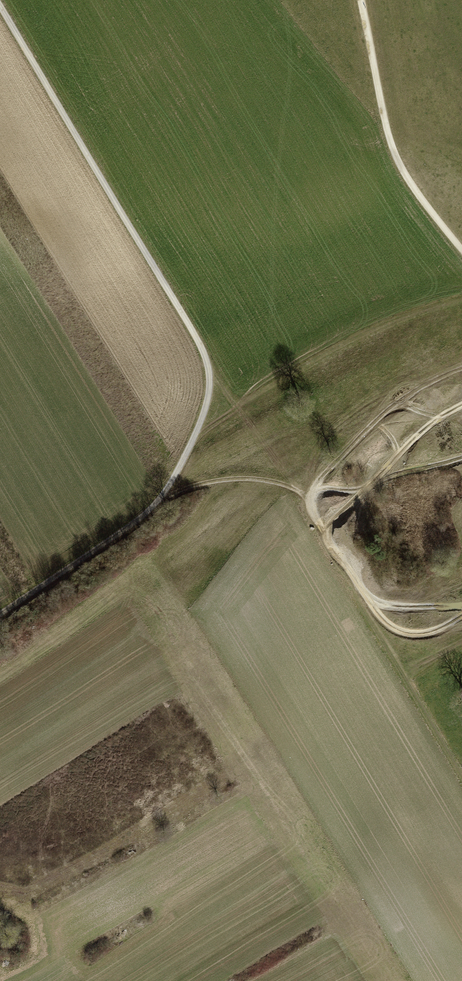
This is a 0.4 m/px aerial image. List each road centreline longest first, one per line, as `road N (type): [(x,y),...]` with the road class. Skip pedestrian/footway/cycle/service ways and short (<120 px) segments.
road 1 (track): [(0,4),(204,350),(210,383),(205,416),(163,504),(0,628)]
road 2 (track): [(461,252),(397,162),(361,0)]
road 3 (track): [(310,509),(328,474),(386,416),(461,371)]
road 4 (track): [(461,620),(406,635),(384,622),(352,576)]

